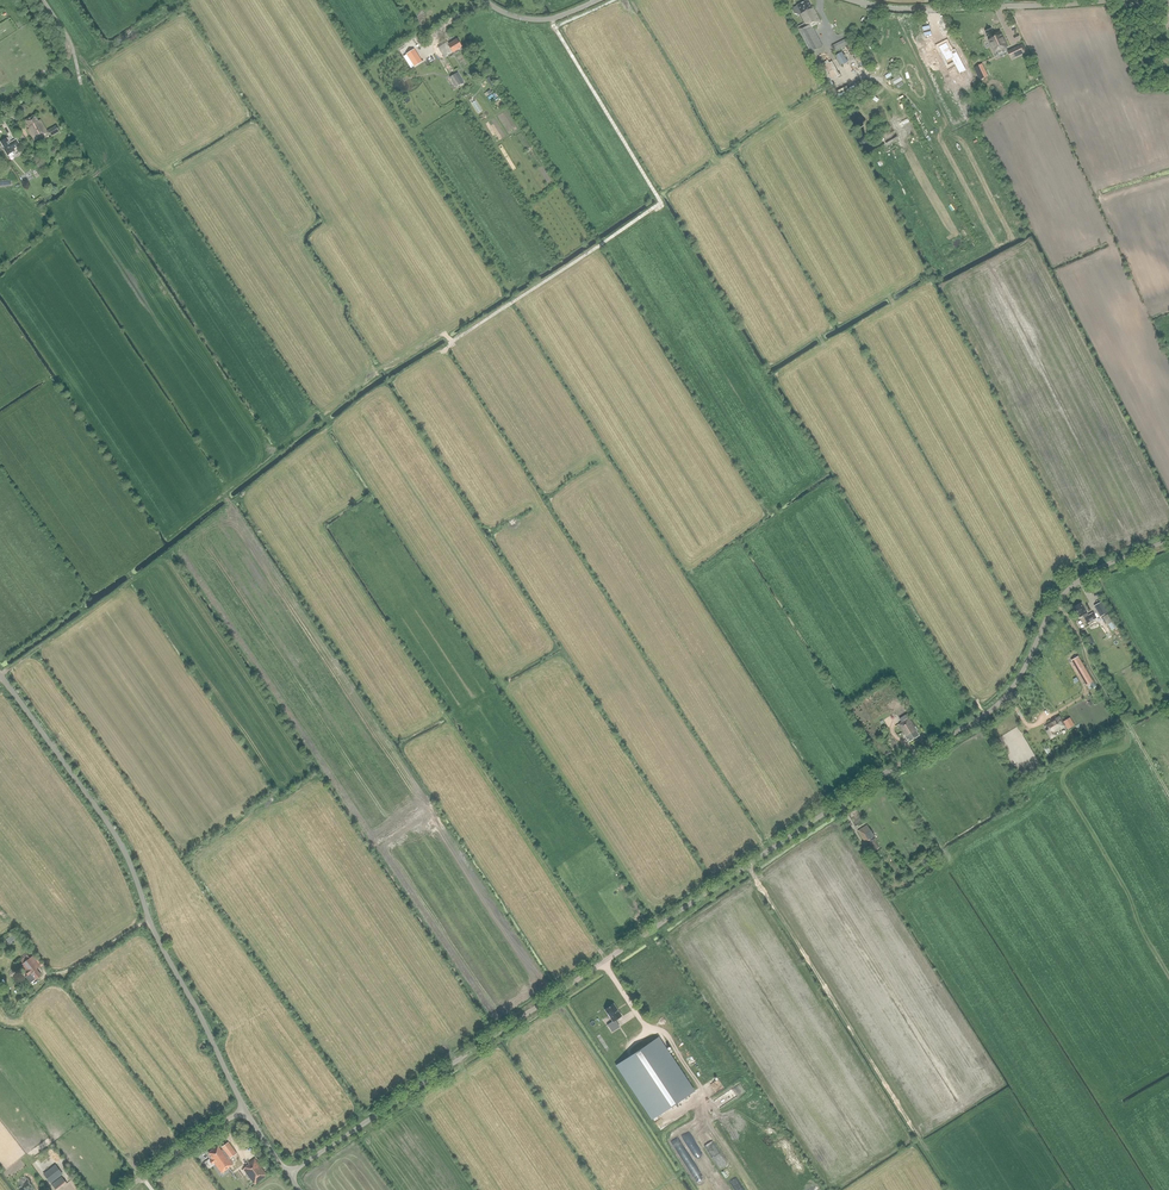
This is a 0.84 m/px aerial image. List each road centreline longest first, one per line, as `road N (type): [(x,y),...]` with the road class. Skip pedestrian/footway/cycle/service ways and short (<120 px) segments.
road 1 (tertiary): [(289,1173),(985,717),(1013,693),(1043,625),(1070,589),(1168,540)]
road 2 (tertiary): [(243,1110),(149,921),(124,850),(0,674)]
road 3 (tertiary): [(1105,0),(904,9),(856,0)]
road 4 (tertiary): [(127,1189),(243,1110)]
road 5 (tertiary): [(598,0),(535,20),(485,0)]

